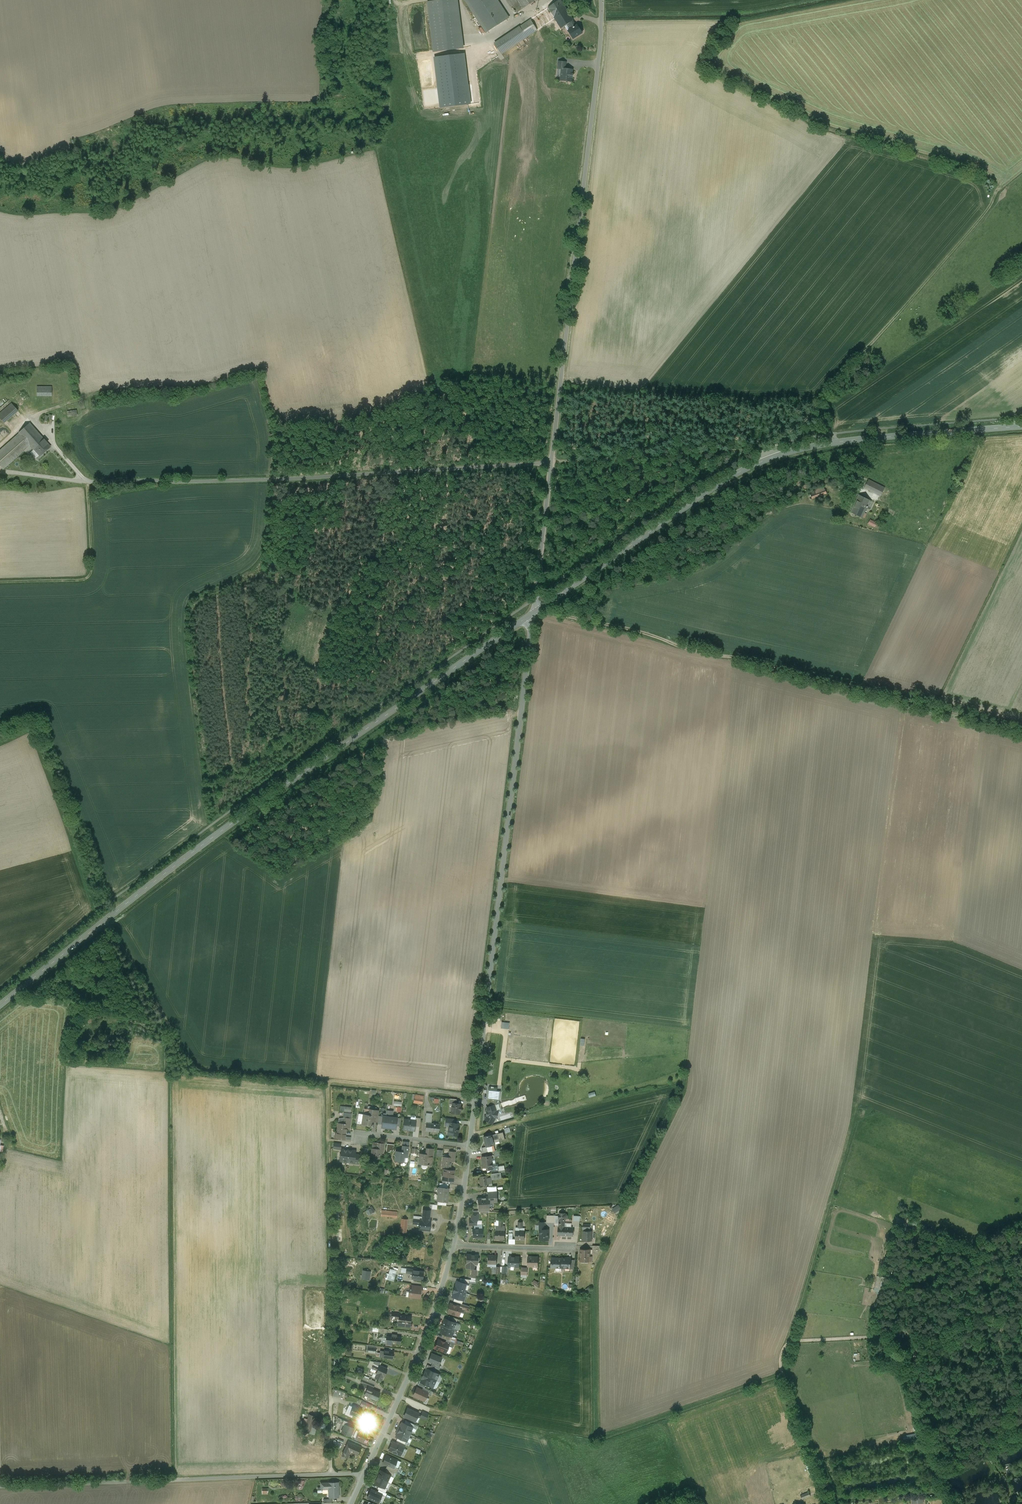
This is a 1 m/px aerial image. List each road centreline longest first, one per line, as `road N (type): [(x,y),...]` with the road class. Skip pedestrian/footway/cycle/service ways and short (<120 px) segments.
road 1 (tertiary): [(0,1004),(223,829),(533,612)]
road 2 (unclassified): [(533,612),(589,182),(600,0)]
road 3 (tertiary): [(469,1146),(533,612)]
road 4 (tertiary): [(533,612),(705,494),(774,458),(856,441),(1021,426)]
road 5 (track): [(538,608),(1021,729)]
road 6 (residential): [(365,1472),(0,1487)]
road 7 (tertiary): [(365,1472),(436,1309),(454,1245)]
road 8 (track): [(774,458),(766,448),(551,461)]

